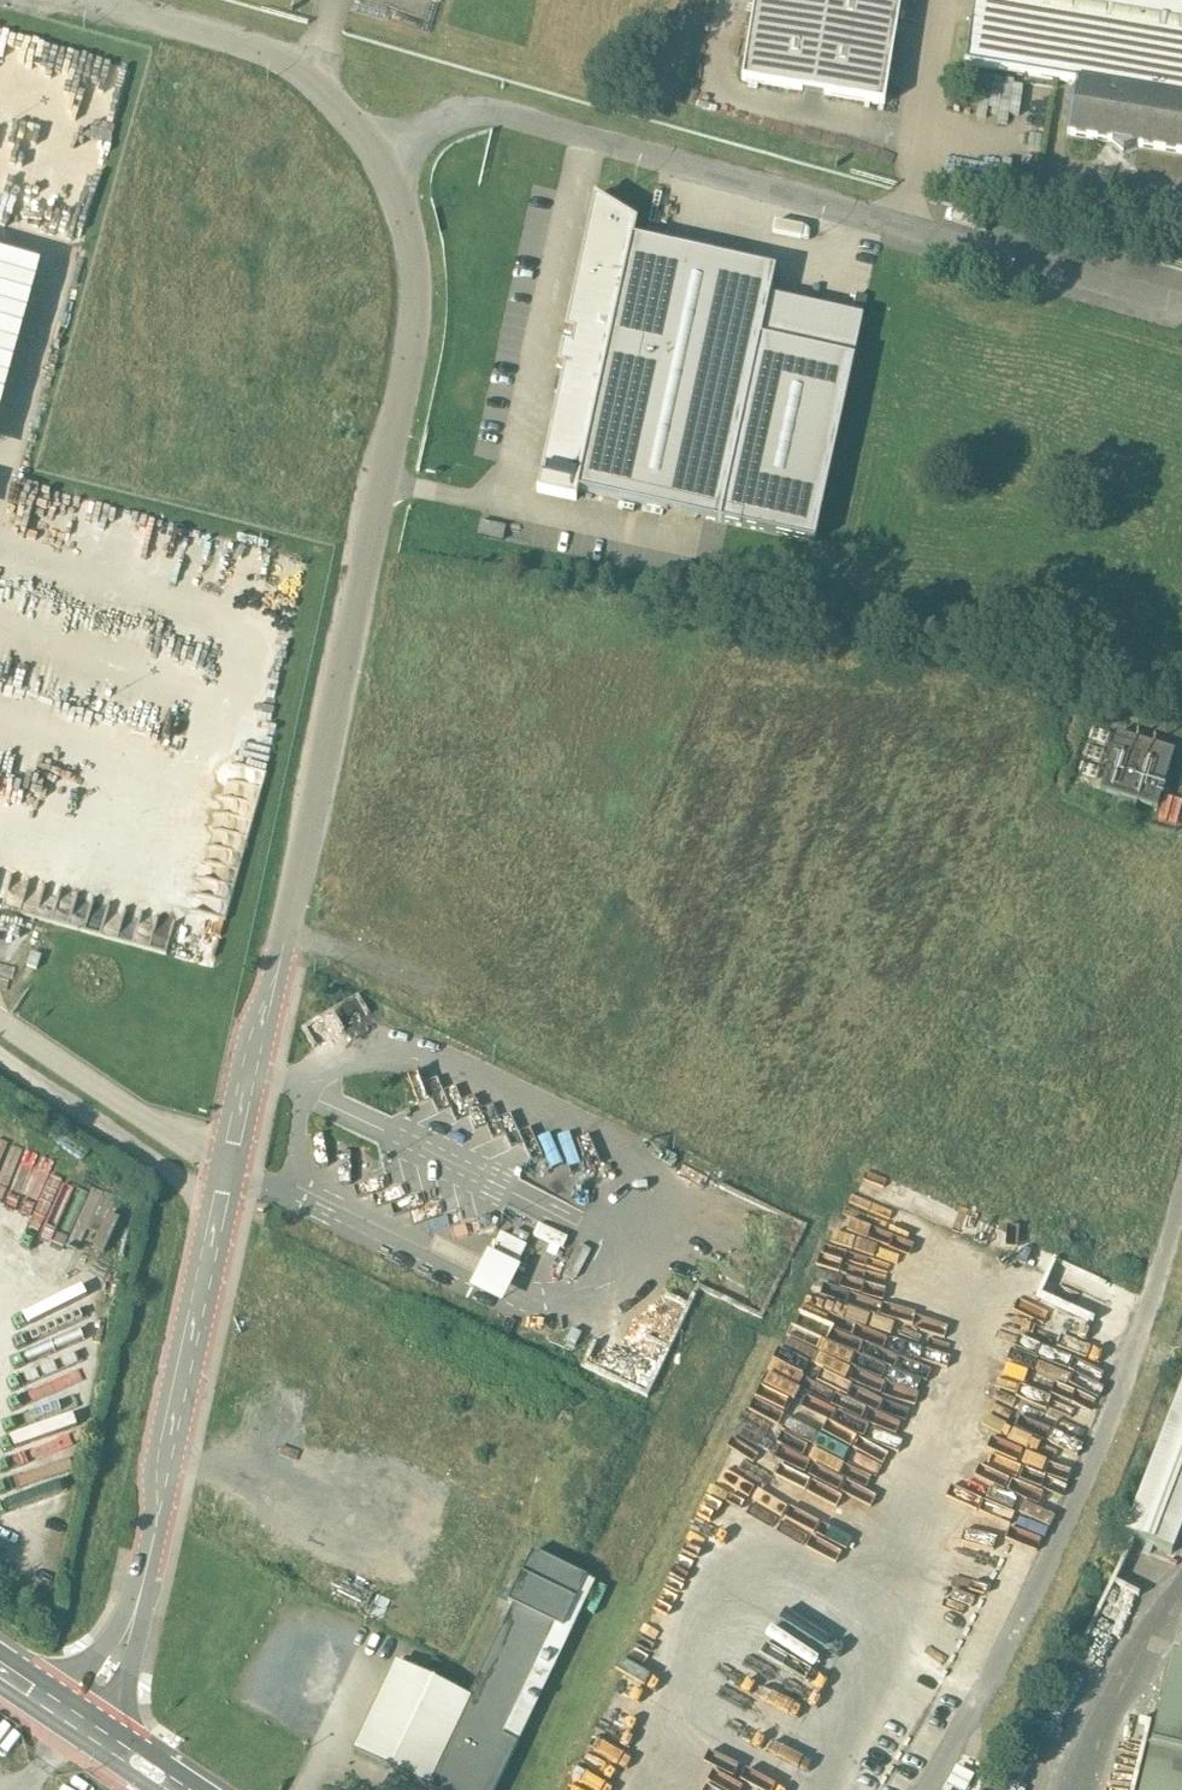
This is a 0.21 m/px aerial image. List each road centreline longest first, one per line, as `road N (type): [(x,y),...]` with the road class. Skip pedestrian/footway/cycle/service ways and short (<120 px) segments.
road 1 (unclassified): [(80,1717),(115,1660),(134,1600),(418,291),(409,224),(384,157),(304,66),(89,0)]
road 2 (unclassified): [(1181,1221),(1124,1387),(1035,1599),(922,1789)]
road 3 (secondary): [(80,1717),(187,1789)]

